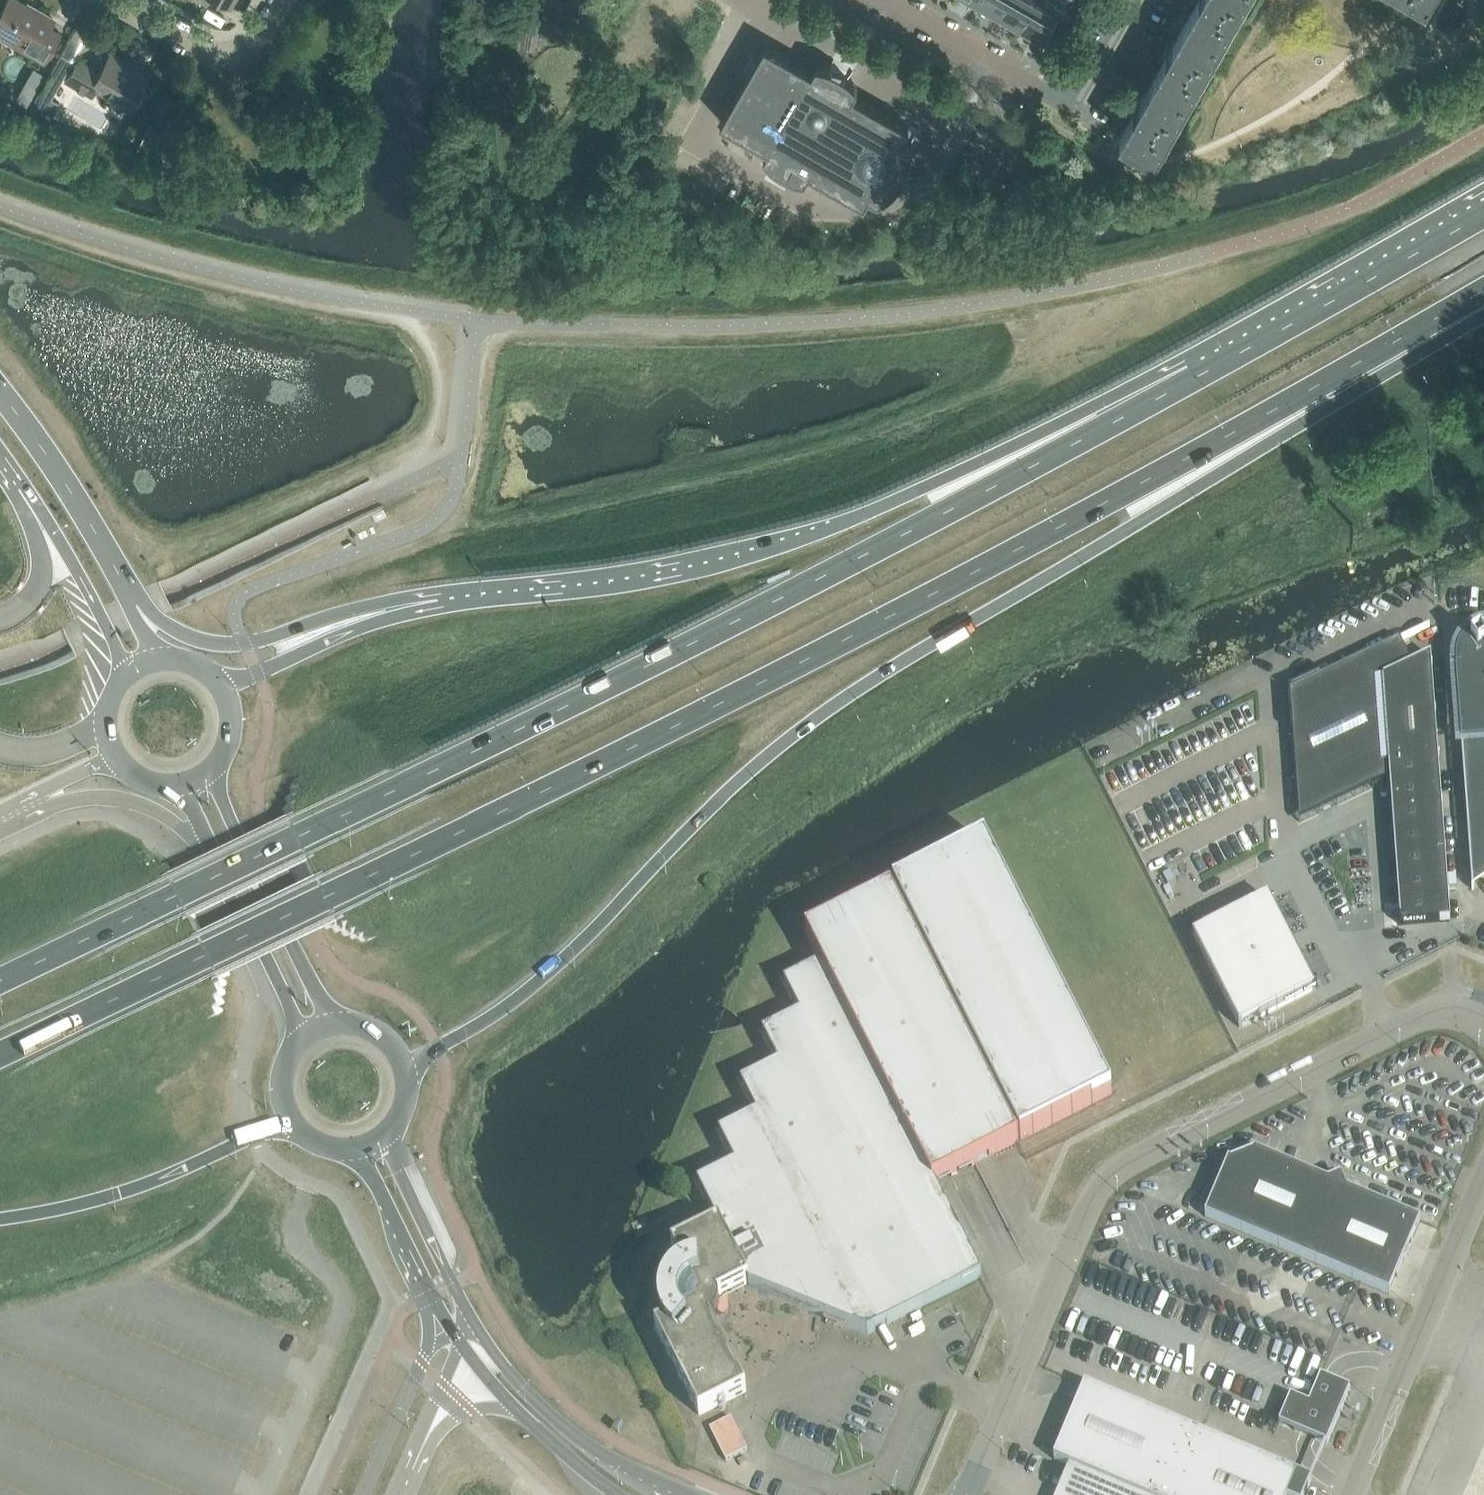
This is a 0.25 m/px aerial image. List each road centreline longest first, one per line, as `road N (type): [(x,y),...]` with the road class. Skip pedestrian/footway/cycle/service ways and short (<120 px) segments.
road 1 (trunk): [(0,1055),(809,660),(1449,320)]
road 2 (trunk): [(1195,378),(703,637),(0,981)]
road 3 (trunk): [(406,1069),(538,982),(760,763),(826,710),(1133,526),(1449,320)]
road 4 (trunk): [(1195,378),(843,523),(755,550),(615,580),(437,601)]
road 5 (unclassified): [(1483,1015),(1457,1002),(1101,1186),(968,1488)]
road 6 (residential): [(1149,0),(1088,96),(1071,104),(886,0)]
road 7 (trunk): [(437,601),(352,611),(234,645),(178,631),(120,582)]
road 8 (unclassified): [(1352,1494),(1483,1179)]
road 9 (trunk): [(1483,215),(1195,378)]
road 10 (trunk): [(0,1219),(104,1199),(293,1121)]
road 11 (trunk): [(333,1025),(211,771)]
road 12 (trunk): [(183,785),(306,1037)]
road 13 (tertiary): [(677,1494),(552,1417),(472,1321)]
road 14 (trunk): [(0,453),(53,529),(128,675)]
road 15 (residential): [(295,0),(252,57),(211,61),(105,0)]
road 16 (trunk): [(437,601),(223,689)]
road 17 (trunk): [(120,582),(67,486),(0,390)]
road 18 (tertiary): [(472,1321),(420,1219),(390,1130)]
road 19 (tertiary): [(353,1148),(444,1325)]
road 20 (unclassified): [(444,1325),(361,1494)]
road 21 (trunk): [(128,675),(106,714),(114,754),(148,783),(183,785)]
road 22 (tertiary): [(518,1411),(621,1494)]

